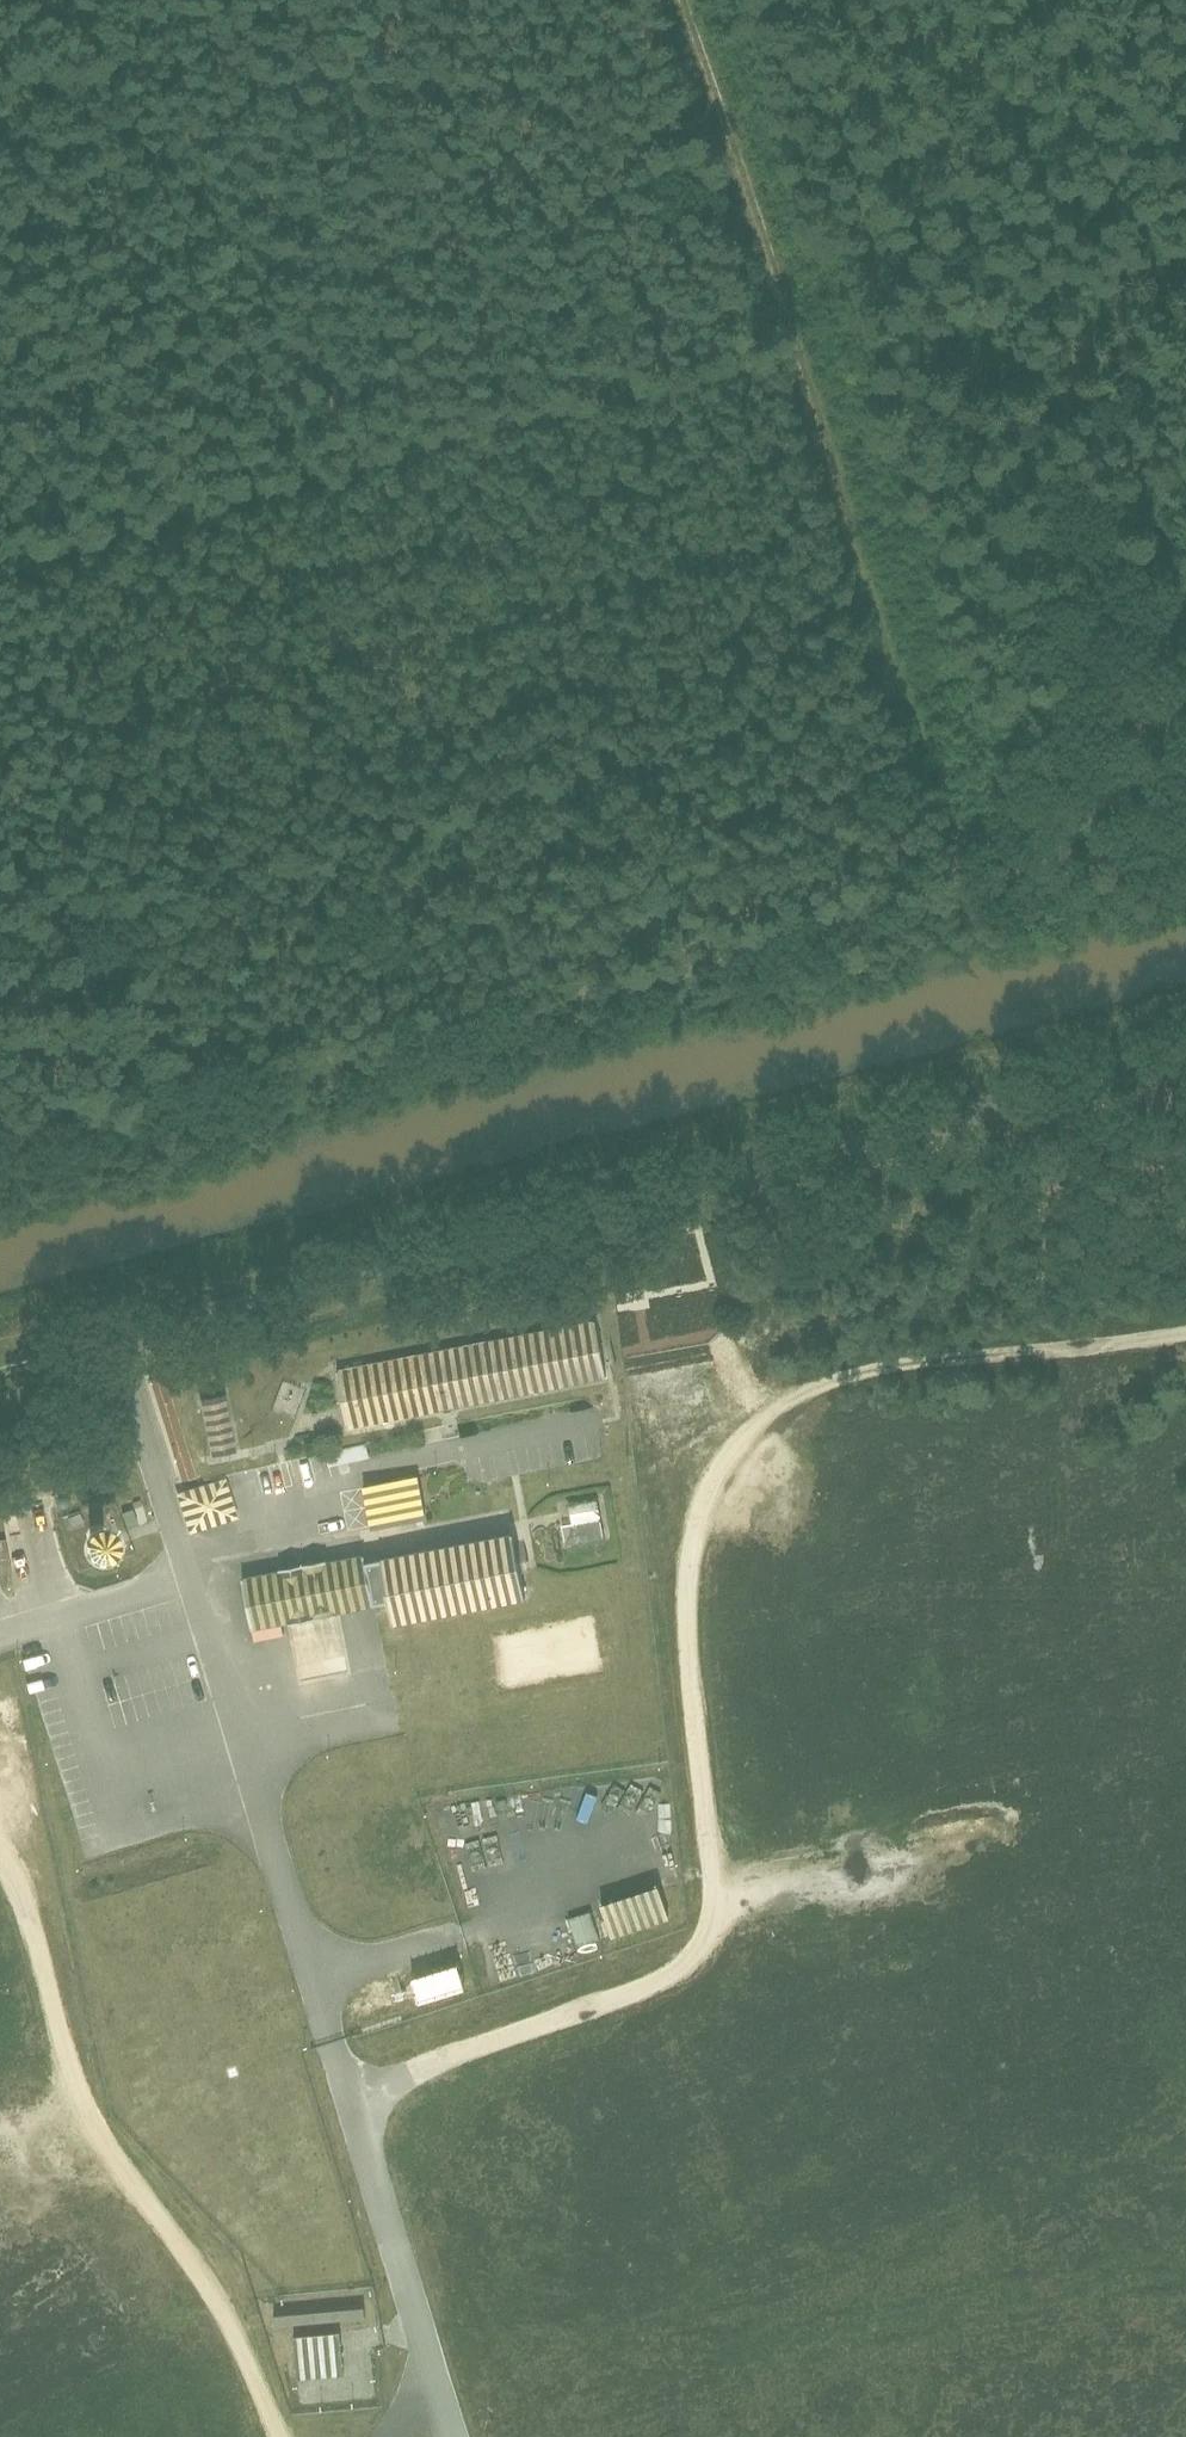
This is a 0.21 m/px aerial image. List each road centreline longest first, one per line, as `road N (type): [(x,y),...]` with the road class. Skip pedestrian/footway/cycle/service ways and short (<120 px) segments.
road 1 (unclassified): [(1185,1057),(119,1335)]
road 2 (track): [(996,917),(682,0)]

